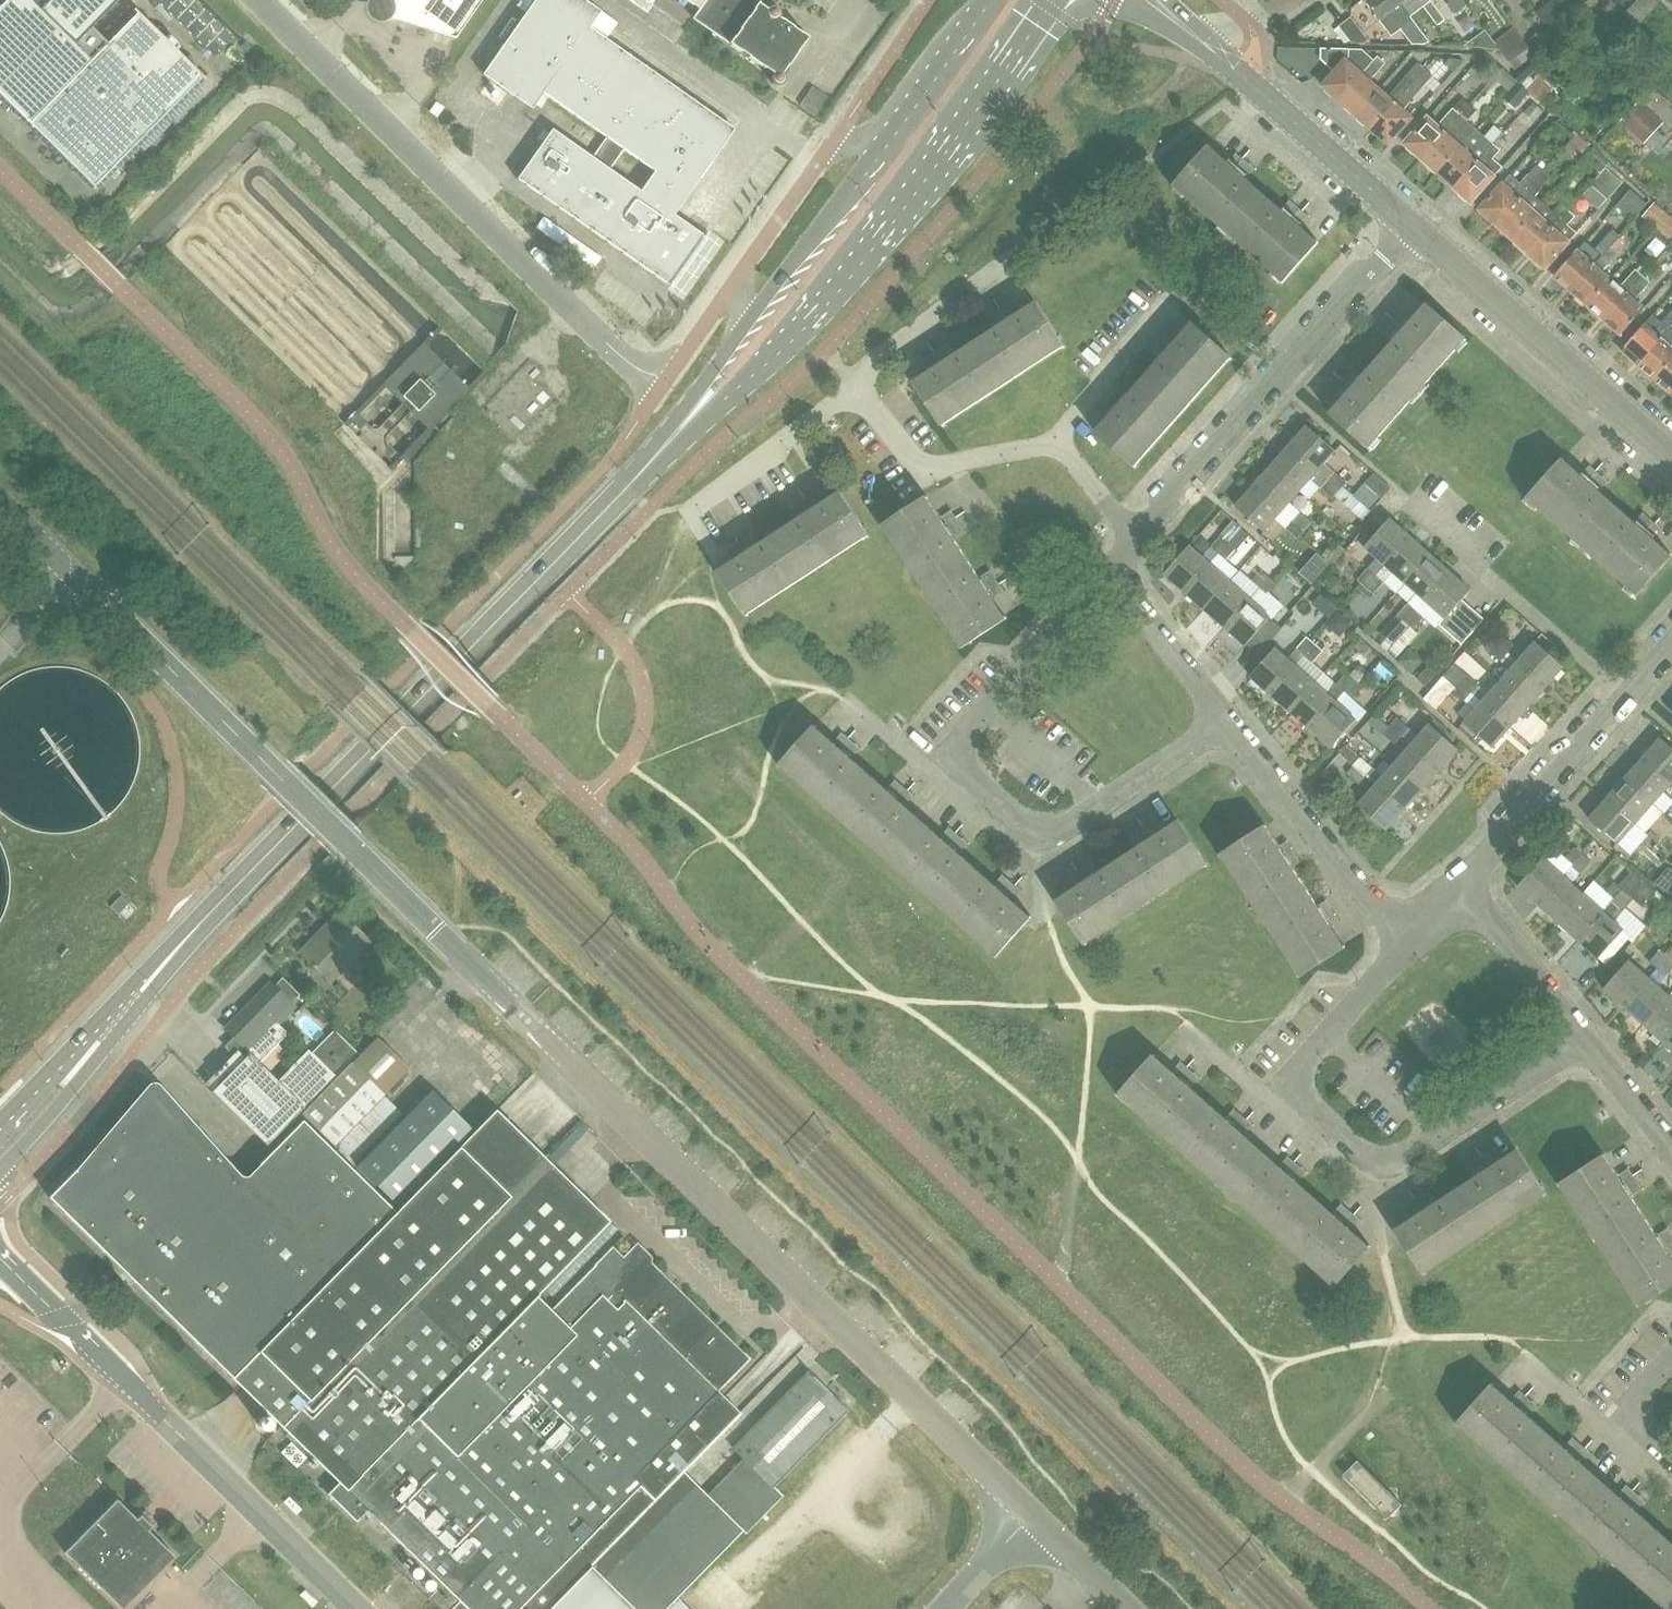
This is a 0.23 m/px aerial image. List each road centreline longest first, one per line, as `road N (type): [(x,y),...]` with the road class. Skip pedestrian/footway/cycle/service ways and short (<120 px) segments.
road 1 (unclassified): [(1030,1520),(278,773)]
road 2 (primary): [(0,1145),(644,470)]
road 3 (unclassified): [(737,279),(659,386),(642,381),(252,0)]
road 4 (primary): [(644,470),(795,333),(933,162),(1049,0)]
road 5 (residential): [(358,1608),(0,1253)]
road 6 (residential): [(1135,539),(1411,217)]
road 7 (unclassified): [(0,500),(278,773)]
road 8 (residential): [(955,745),(948,752),(971,774),(1041,832),(1070,823),(1230,722)]
road 9 (tertiary): [(1671,450),(1411,217)]
road 10 (residential): [(1457,886),(1671,641)]
road 11 (residential): [(1399,952),(1230,722)]
road 12 (tertiary): [(1411,217),(1214,50)]
road 13 (primary): [(898,122),(745,326)]
road 14 (residential): [(955,745),(1108,566)]
road 15 (unclassified): [(898,122),(833,145),(737,279)]
road 16 (residential): [(855,382),(864,363),(1023,250)]
road 17 (residential): [(683,508),(855,382)]
road 18 (residential): [(1587,1047),(1457,886)]
road 19 (residential): [(1230,722),(1108,566)]
road 20 (primary): [(745,326),(644,470)]
road 21 (residential): [(1167,312),(1054,441)]
road 22 (residential): [(1446,1141),(1587,1047)]
road 23 (residential): [(1299,1066),(1399,952)]
road 24 (primary): [(986,0),(898,122)]
road 25 (residential): [(1299,1066),(1304,1100),(1379,1173)]
road 26 (residential): [(1671,1358),(1622,1410),(1671,1454)]
road 27 (residential): [(1671,1152),(1587,1047)]
road 28 (residential): [(922,462),(1054,441)]
road 29 (unclassified): [(1123,1608),(1030,1520)]
road 30 (residential): [(1054,441),(1135,539)]
road 31 (unclassified): [(943,1608),(1030,1520)]

